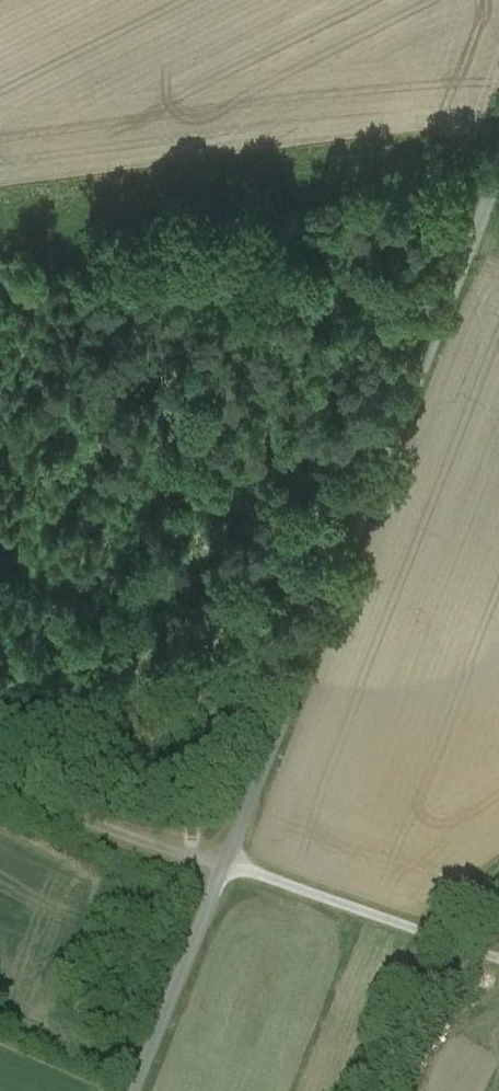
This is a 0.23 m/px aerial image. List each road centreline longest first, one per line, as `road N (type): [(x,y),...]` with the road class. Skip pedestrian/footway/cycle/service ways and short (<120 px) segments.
road 1 (unclassified): [(498,154),(123,1090)]
road 2 (track): [(213,861),(0,783)]

